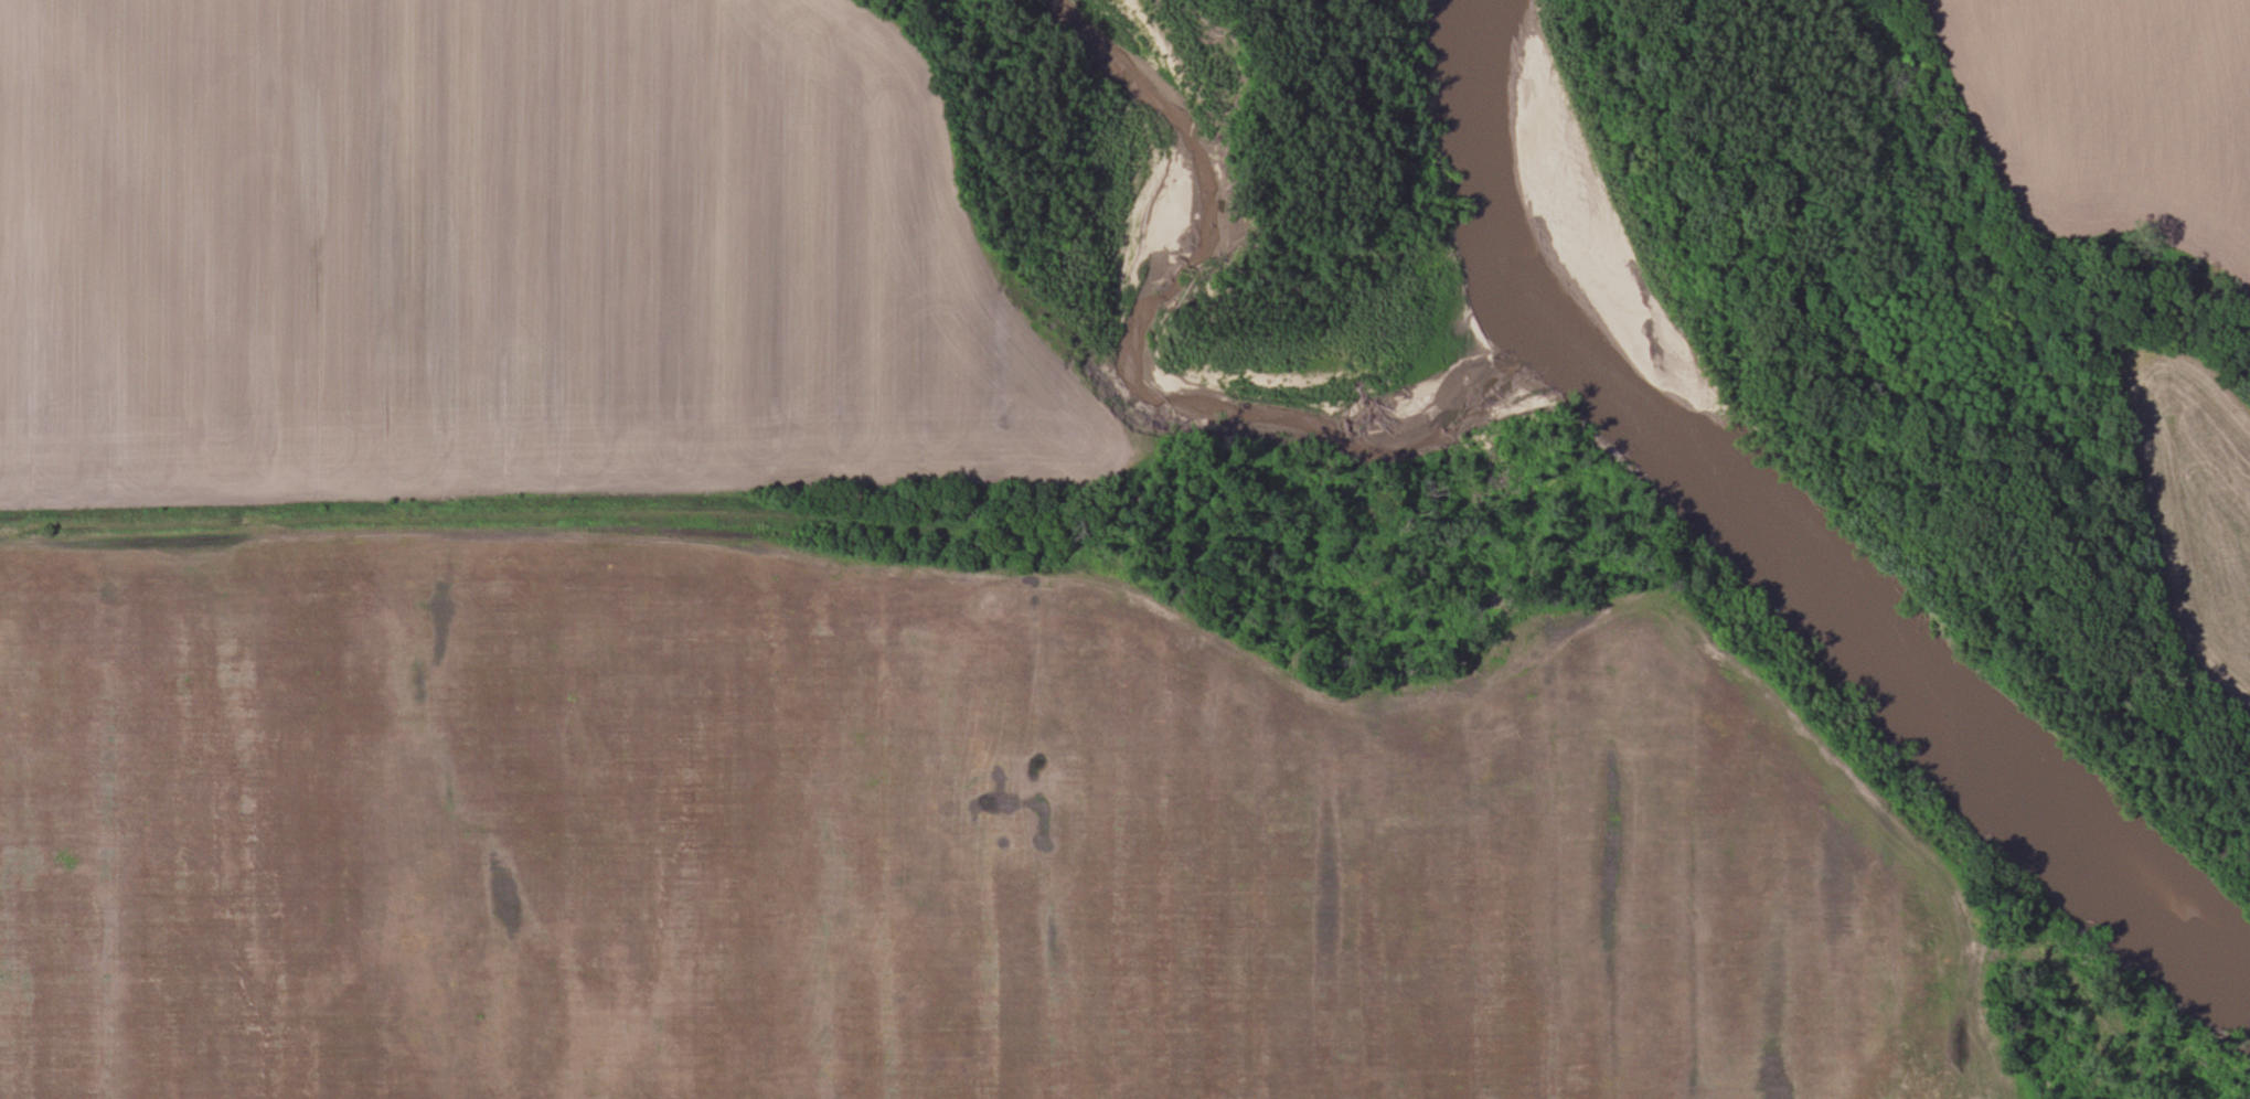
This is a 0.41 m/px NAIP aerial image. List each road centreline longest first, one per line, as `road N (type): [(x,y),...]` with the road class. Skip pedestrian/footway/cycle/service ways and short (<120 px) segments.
road 1 (residential): [(982,525),(911,529),(679,509),(0,520)]

